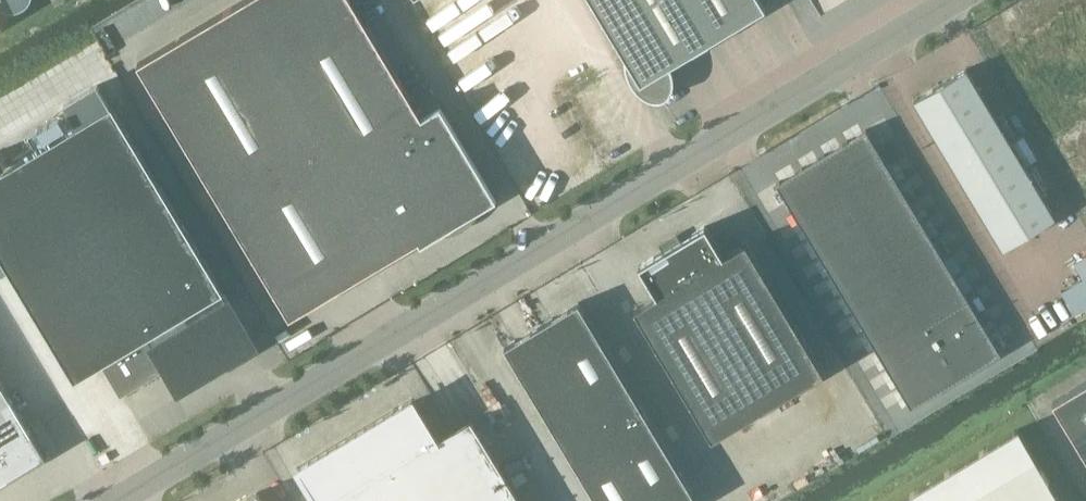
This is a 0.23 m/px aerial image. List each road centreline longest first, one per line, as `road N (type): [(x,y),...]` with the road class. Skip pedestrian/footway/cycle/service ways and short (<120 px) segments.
road 1 (unclassified): [(116,500),(954,0)]

